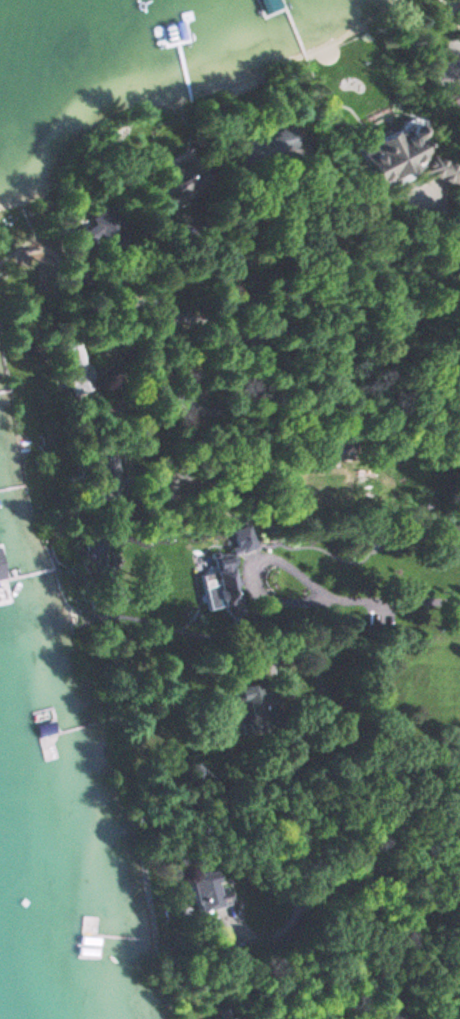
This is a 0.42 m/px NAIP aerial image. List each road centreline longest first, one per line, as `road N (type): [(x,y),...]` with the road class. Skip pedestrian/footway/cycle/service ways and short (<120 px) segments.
road 1 (residential): [(459,255),(239,298),(212,318)]

